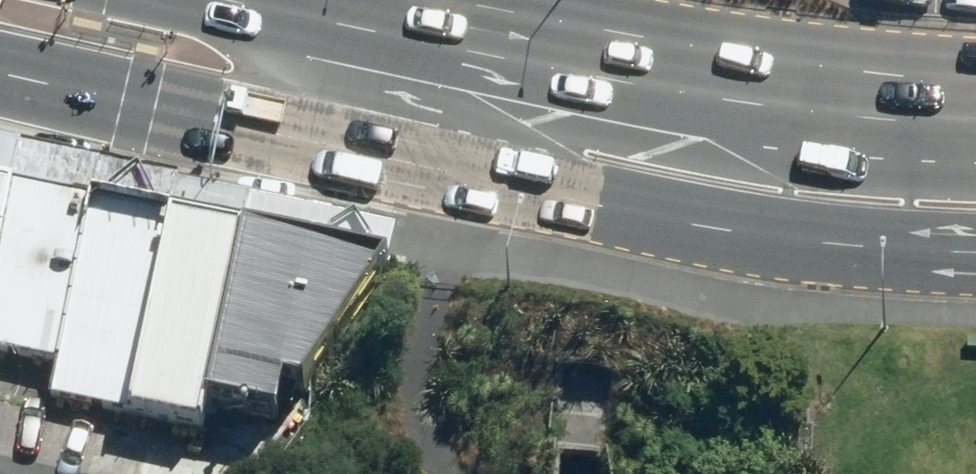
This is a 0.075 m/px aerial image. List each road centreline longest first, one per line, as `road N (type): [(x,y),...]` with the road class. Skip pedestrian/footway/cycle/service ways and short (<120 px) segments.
road 1 (primary): [(975,239),(774,224),(555,189),(0,61)]
road 2 (primary): [(377,0),(630,56),(744,93),(975,113)]

